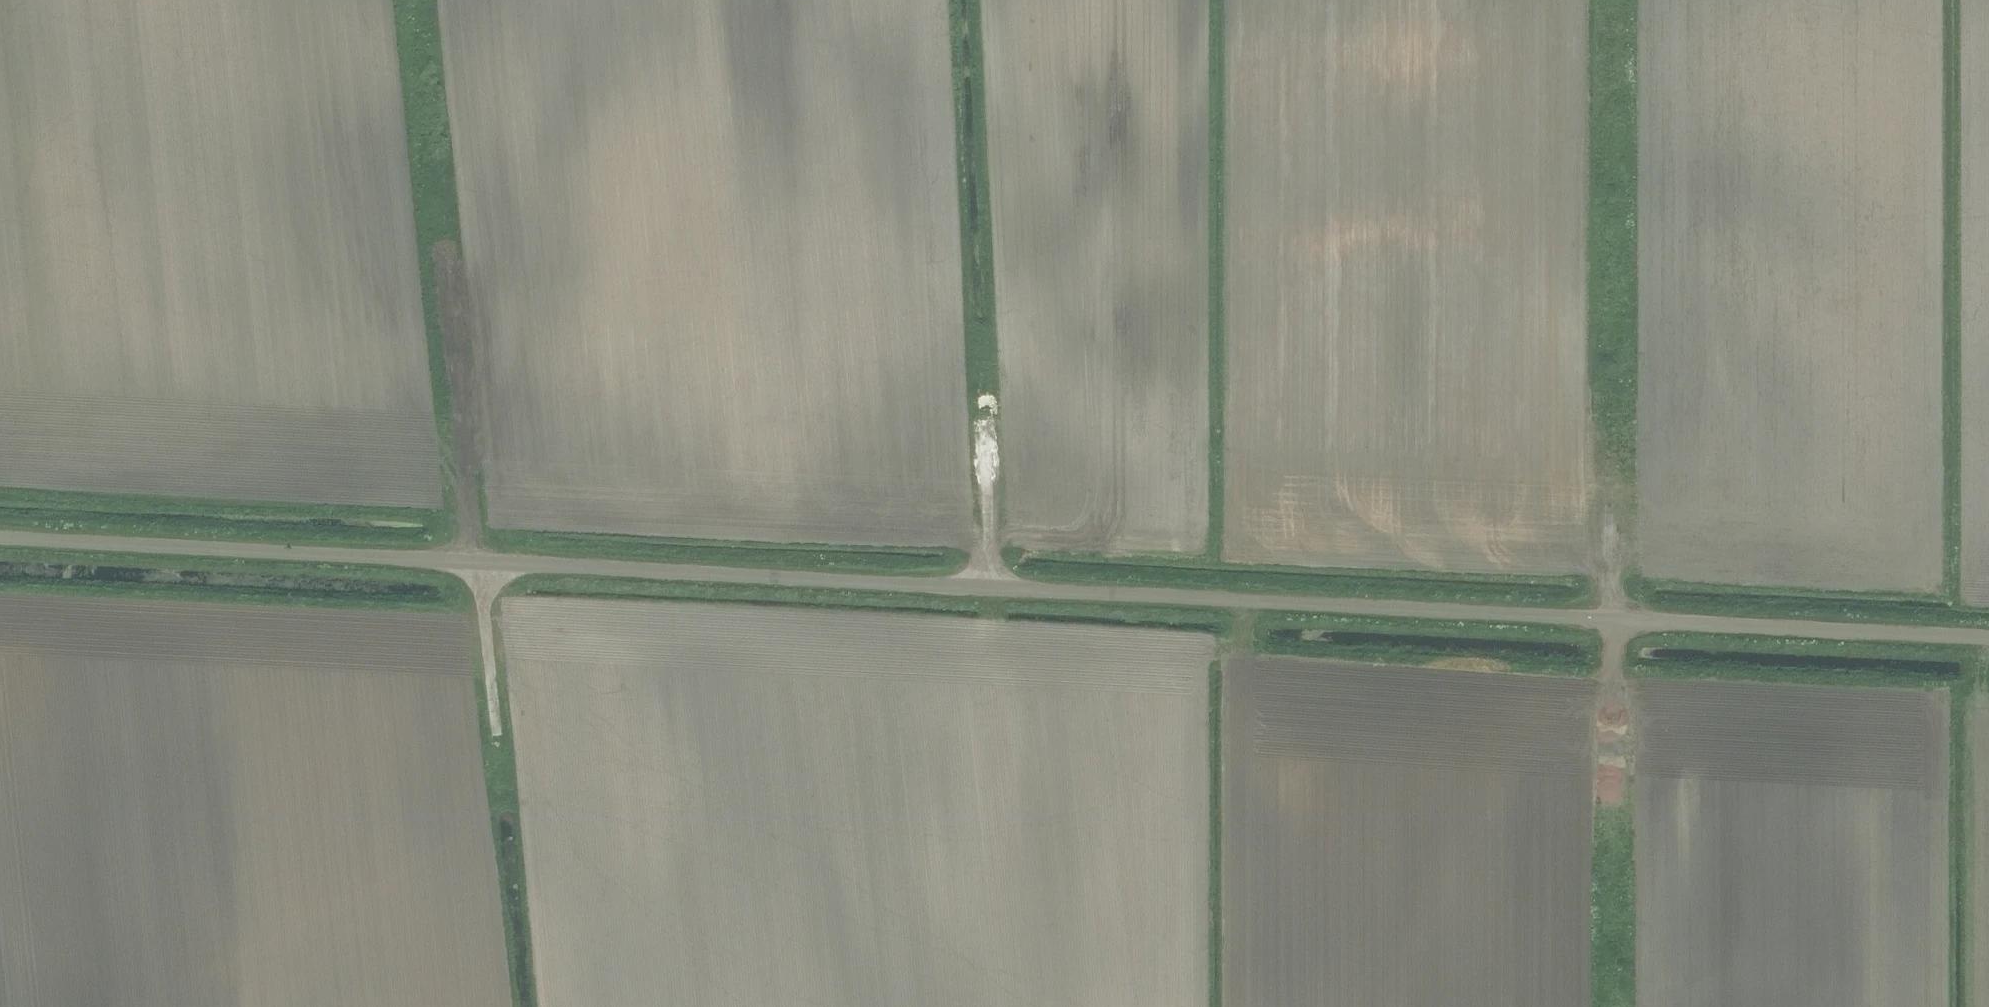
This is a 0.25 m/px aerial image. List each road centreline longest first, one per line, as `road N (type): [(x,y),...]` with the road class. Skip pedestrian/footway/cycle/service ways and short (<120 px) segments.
road 1 (unclassified): [(1988,638),(0,538)]

